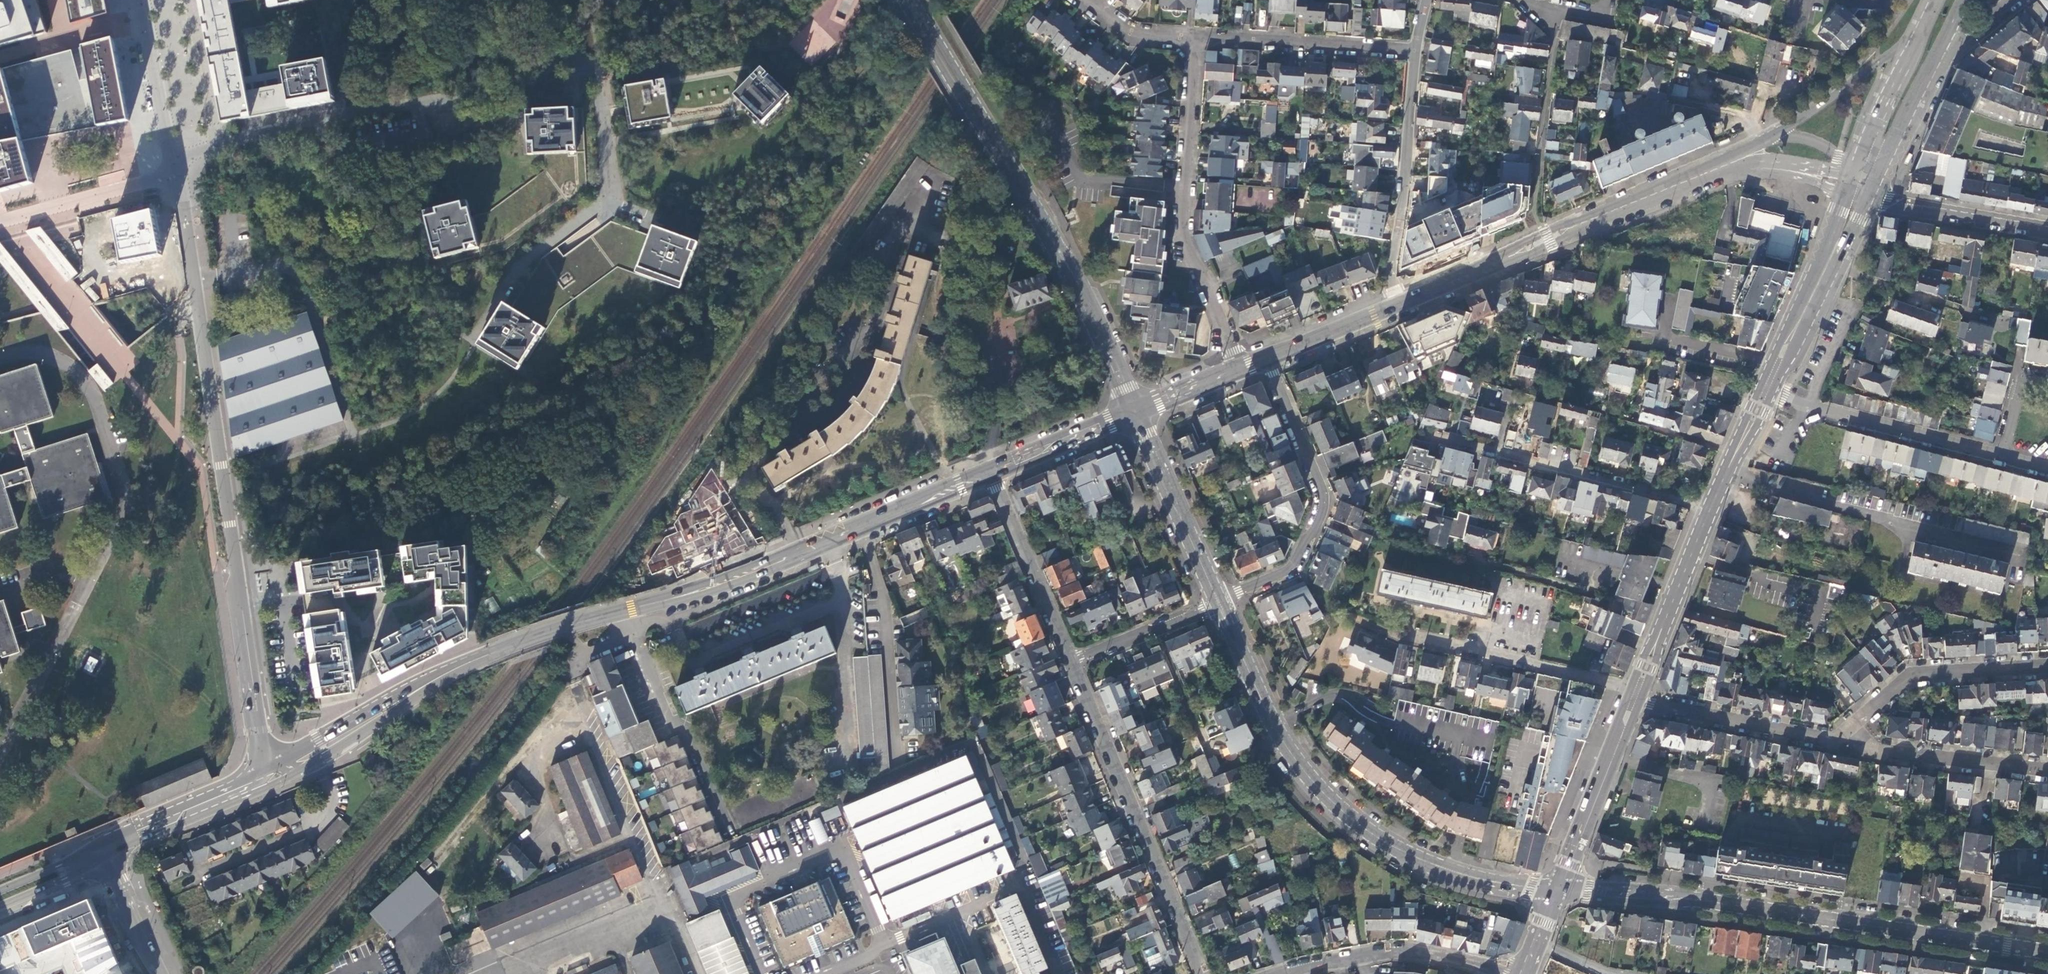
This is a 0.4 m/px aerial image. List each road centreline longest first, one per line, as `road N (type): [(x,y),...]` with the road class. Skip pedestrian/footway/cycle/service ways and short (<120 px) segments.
road 1 (residential): [(173,171),(265,768)]
road 2 (primary): [(1220,602),(1281,738),(1345,813),(1428,862),(1557,890)]
road 3 (primary): [(907,0),(1082,290),(1135,412)]
road 4 (primary): [(992,472),(727,581),(622,611)]
road 5 (primary): [(1691,899),(2047,952)]
road 6 (residential): [(227,142),(511,88),(567,51)]
road 7 (primary): [(1720,168),(1395,305)]
road 8 (residential): [(1194,36),(1181,234),(1239,368)]
road 9 (residential): [(1203,973),(1071,661)]
road 10 (residential): [(1267,357),(1324,506),(1291,568),(1220,602)]
road 11 (residential): [(1709,512),(1436,435)]
road 12 (residential): [(1395,305),(1390,289),(1417,50)]
road 13 (residential): [(2003,455),(1764,388)]
road 14 (residential): [(622,611),(728,835)]
road 15 (residential): [(1515,973),(1405,951),(1287,973)]
road 16 (residential): [(1840,740),(1917,675),(2047,666)]
road 17 (residential): [(1636,691),(1415,627)]
road 18 (primary): [(622,611),(522,642),(409,696)]
road 19 (residential): [(1417,50),(1194,36)]
road 20 (residential): [(1840,740),(1633,700)]
road 21 (residential): [(2047,766),(1840,740)]
road 22 (primary): [(1135,412),(1220,602)]
road 23 (residential): [(1071,661),(992,472)]
road 24 (primary): [(1633,700),(1557,890)]
road 25 (primary): [(1922,25),(1760,141)]
road 26 (primary): [(1848,190),(1771,373)]
road 27 (residential): [(607,202),(522,266),(476,345)]
road 28 (primary): [(1709,512),(1636,691)]
road 29 (tertiary): [(1868,197),(2047,229)]
road 30 (primary): [(265,768),(99,841)]
road 31 (residential): [(173,171),(0,223)]
road 32 (primary): [(1771,373),(1789,359),(1859,218)]
road 33 (residential): [(1559,10),(1537,187)]
road 34 (residential): [(1736,452),(1567,401)]
road 35 (residential): [(140,0),(173,171)]
road 36 (residential): [(567,51),(595,79),(607,202)]
road 37 (primary): [(1922,25),(1855,172)]
road 38 (primary): [(409,696),(265,768)]
road 39 (residential): [(1071,661),(1220,602)]
road 40 (primary): [(183,821),(327,754)]
road 41 (primary): [(1135,412),(992,472)]
road 42 (primary): [(1395,305),(1267,357)]
road 43 (primary): [(1691,899),(1557,890)]
road 44 (residential): [(104,854),(160,973)]
road 45 (primary): [(1735,169),(1761,161),(1855,172)]

